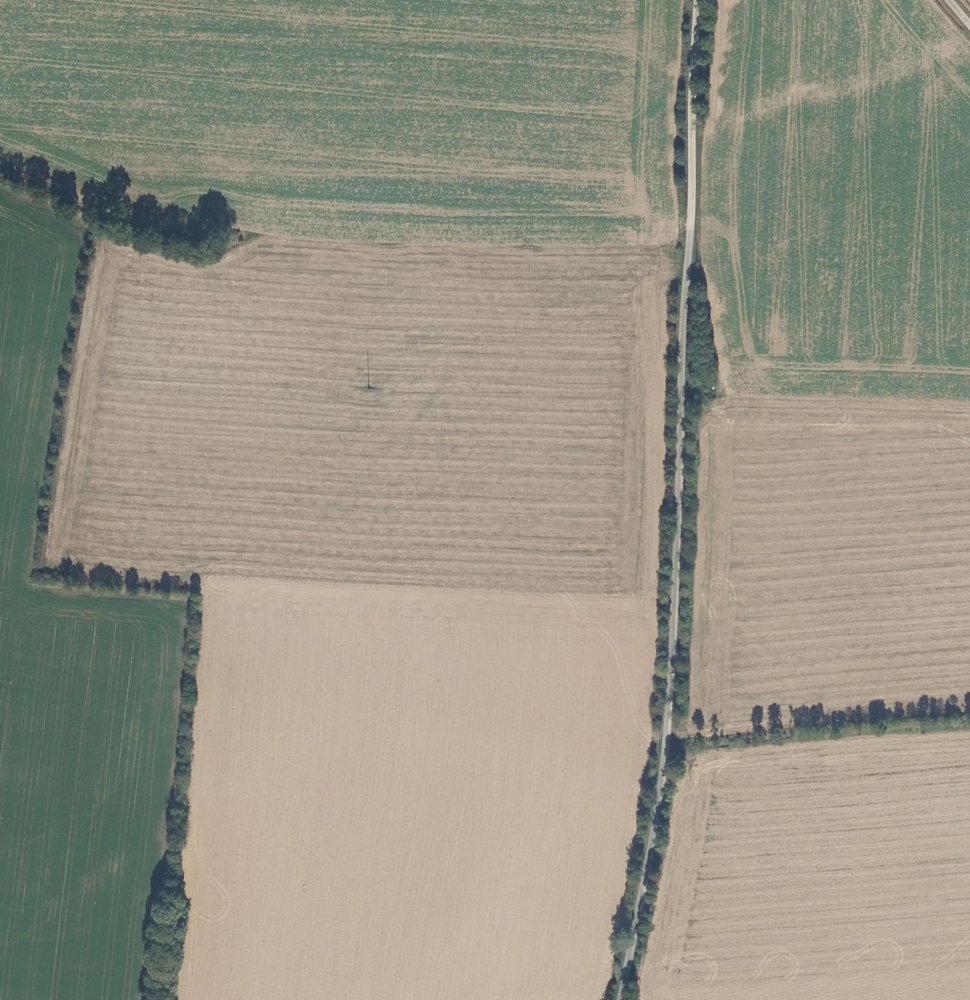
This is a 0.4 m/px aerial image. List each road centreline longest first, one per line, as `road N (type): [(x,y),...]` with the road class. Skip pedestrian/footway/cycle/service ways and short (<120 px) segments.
road 1 (unclassified): [(620,999),(665,754),(698,0)]

